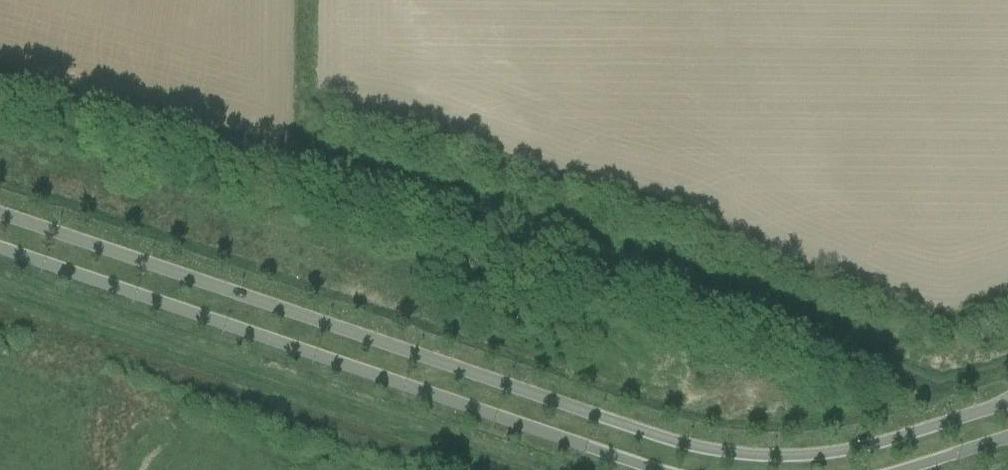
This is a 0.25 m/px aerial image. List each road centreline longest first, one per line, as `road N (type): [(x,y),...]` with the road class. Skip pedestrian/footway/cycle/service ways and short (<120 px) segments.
road 1 (tertiary): [(1007,400),(850,447),(776,455),(710,448),(0,213)]
road 2 (tertiary): [(0,248),(656,469)]

